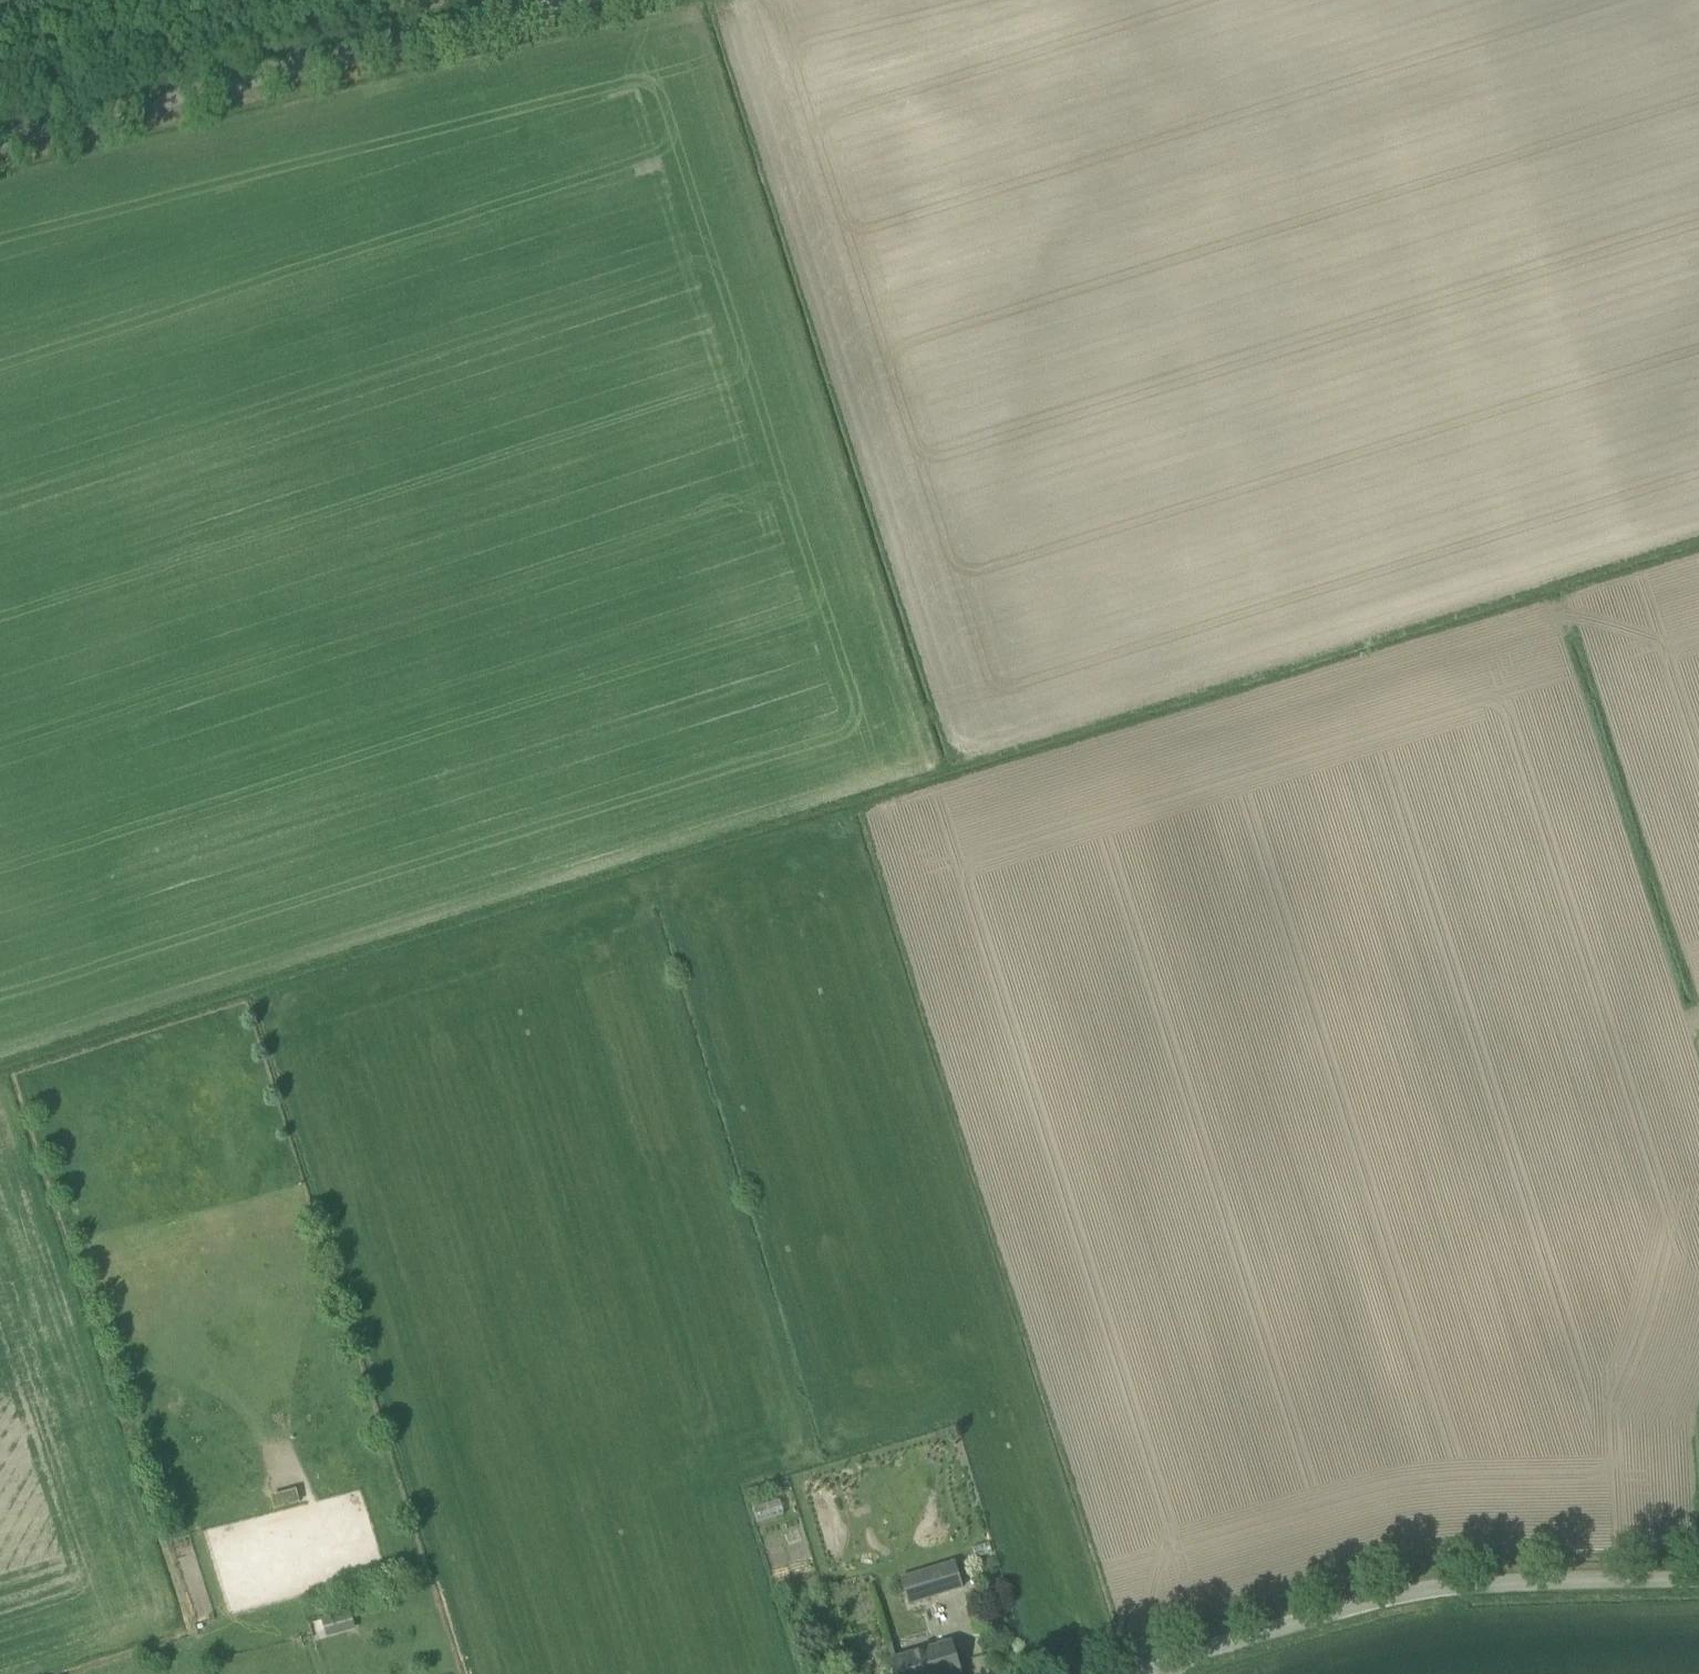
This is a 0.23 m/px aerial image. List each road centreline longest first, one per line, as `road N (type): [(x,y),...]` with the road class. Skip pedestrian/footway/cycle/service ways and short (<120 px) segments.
road 1 (unclassified): [(0,148),(620,0)]
road 2 (unclassified): [(1143,1661),(1410,1580),(1698,1568)]

